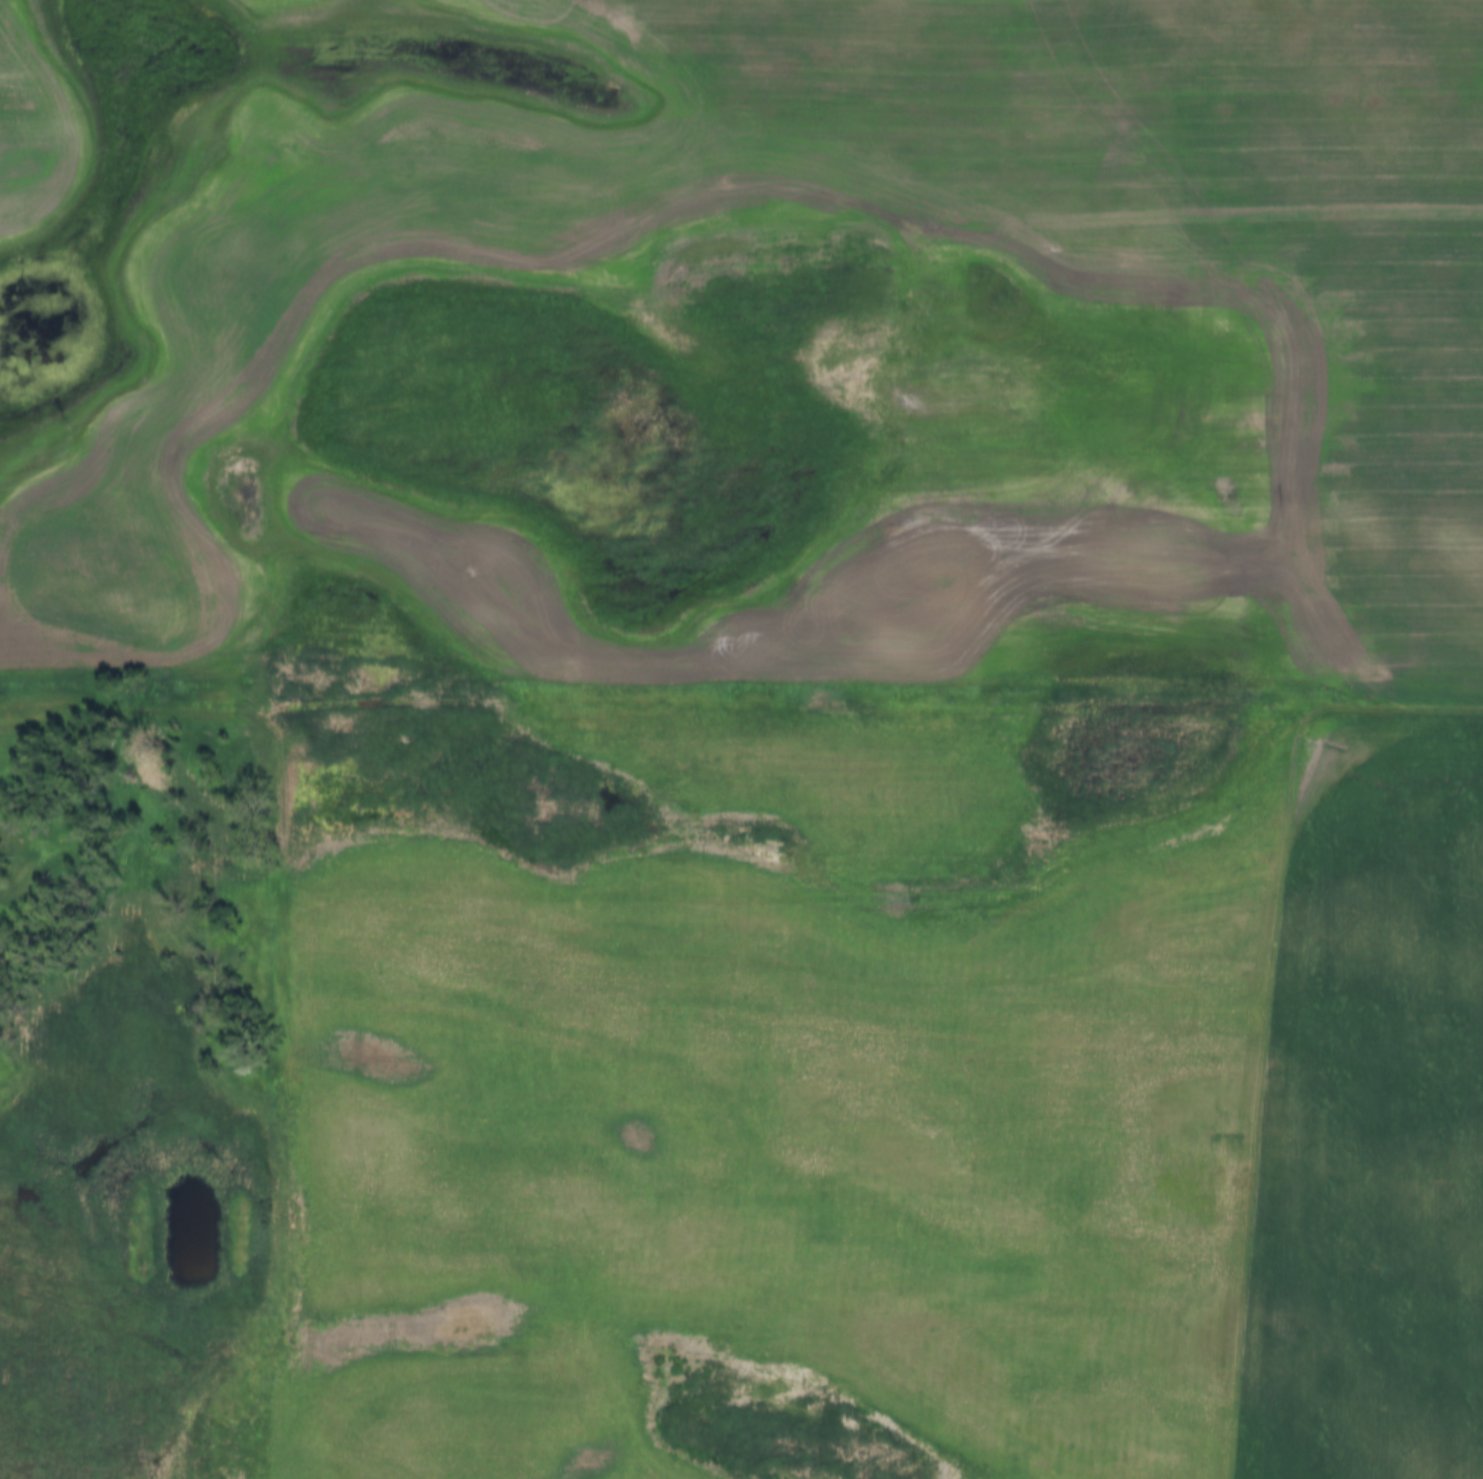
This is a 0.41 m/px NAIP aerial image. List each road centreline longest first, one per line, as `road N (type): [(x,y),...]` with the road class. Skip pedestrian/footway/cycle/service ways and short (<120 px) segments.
road 1 (track): [(1482,707),(285,695),(163,764),(0,765)]

